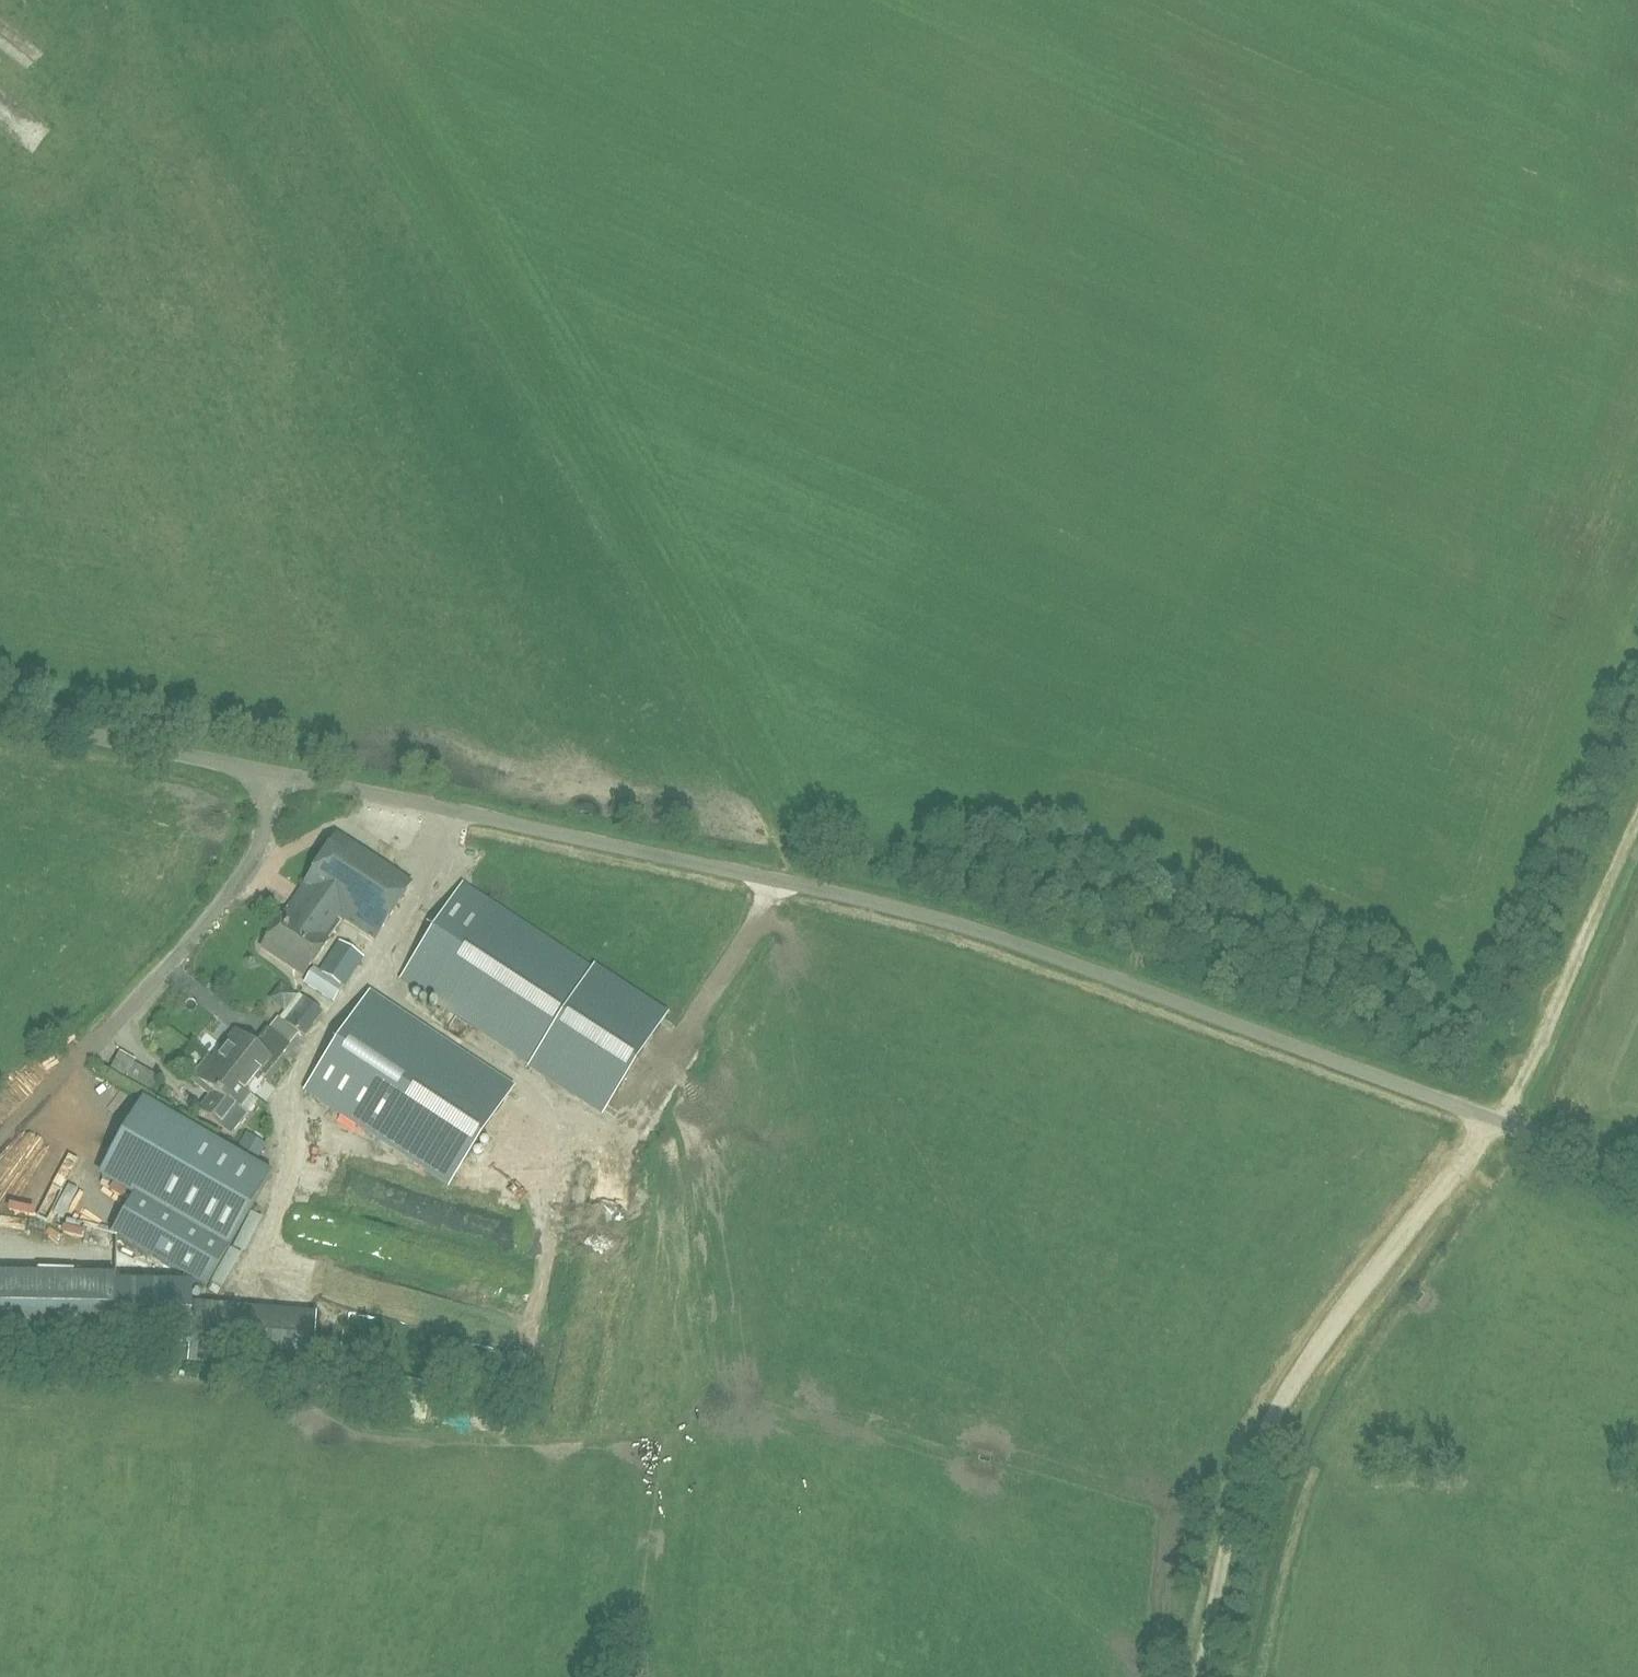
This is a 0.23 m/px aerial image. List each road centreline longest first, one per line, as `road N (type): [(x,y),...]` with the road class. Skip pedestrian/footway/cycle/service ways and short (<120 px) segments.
road 1 (unclassified): [(1637,1173),(956,925),(268,773)]
road 2 (track): [(1201,1676),(1233,1510),(1288,1384),(1514,1096),(1637,818)]
road 3 (unclassified): [(0,717),(268,773)]

